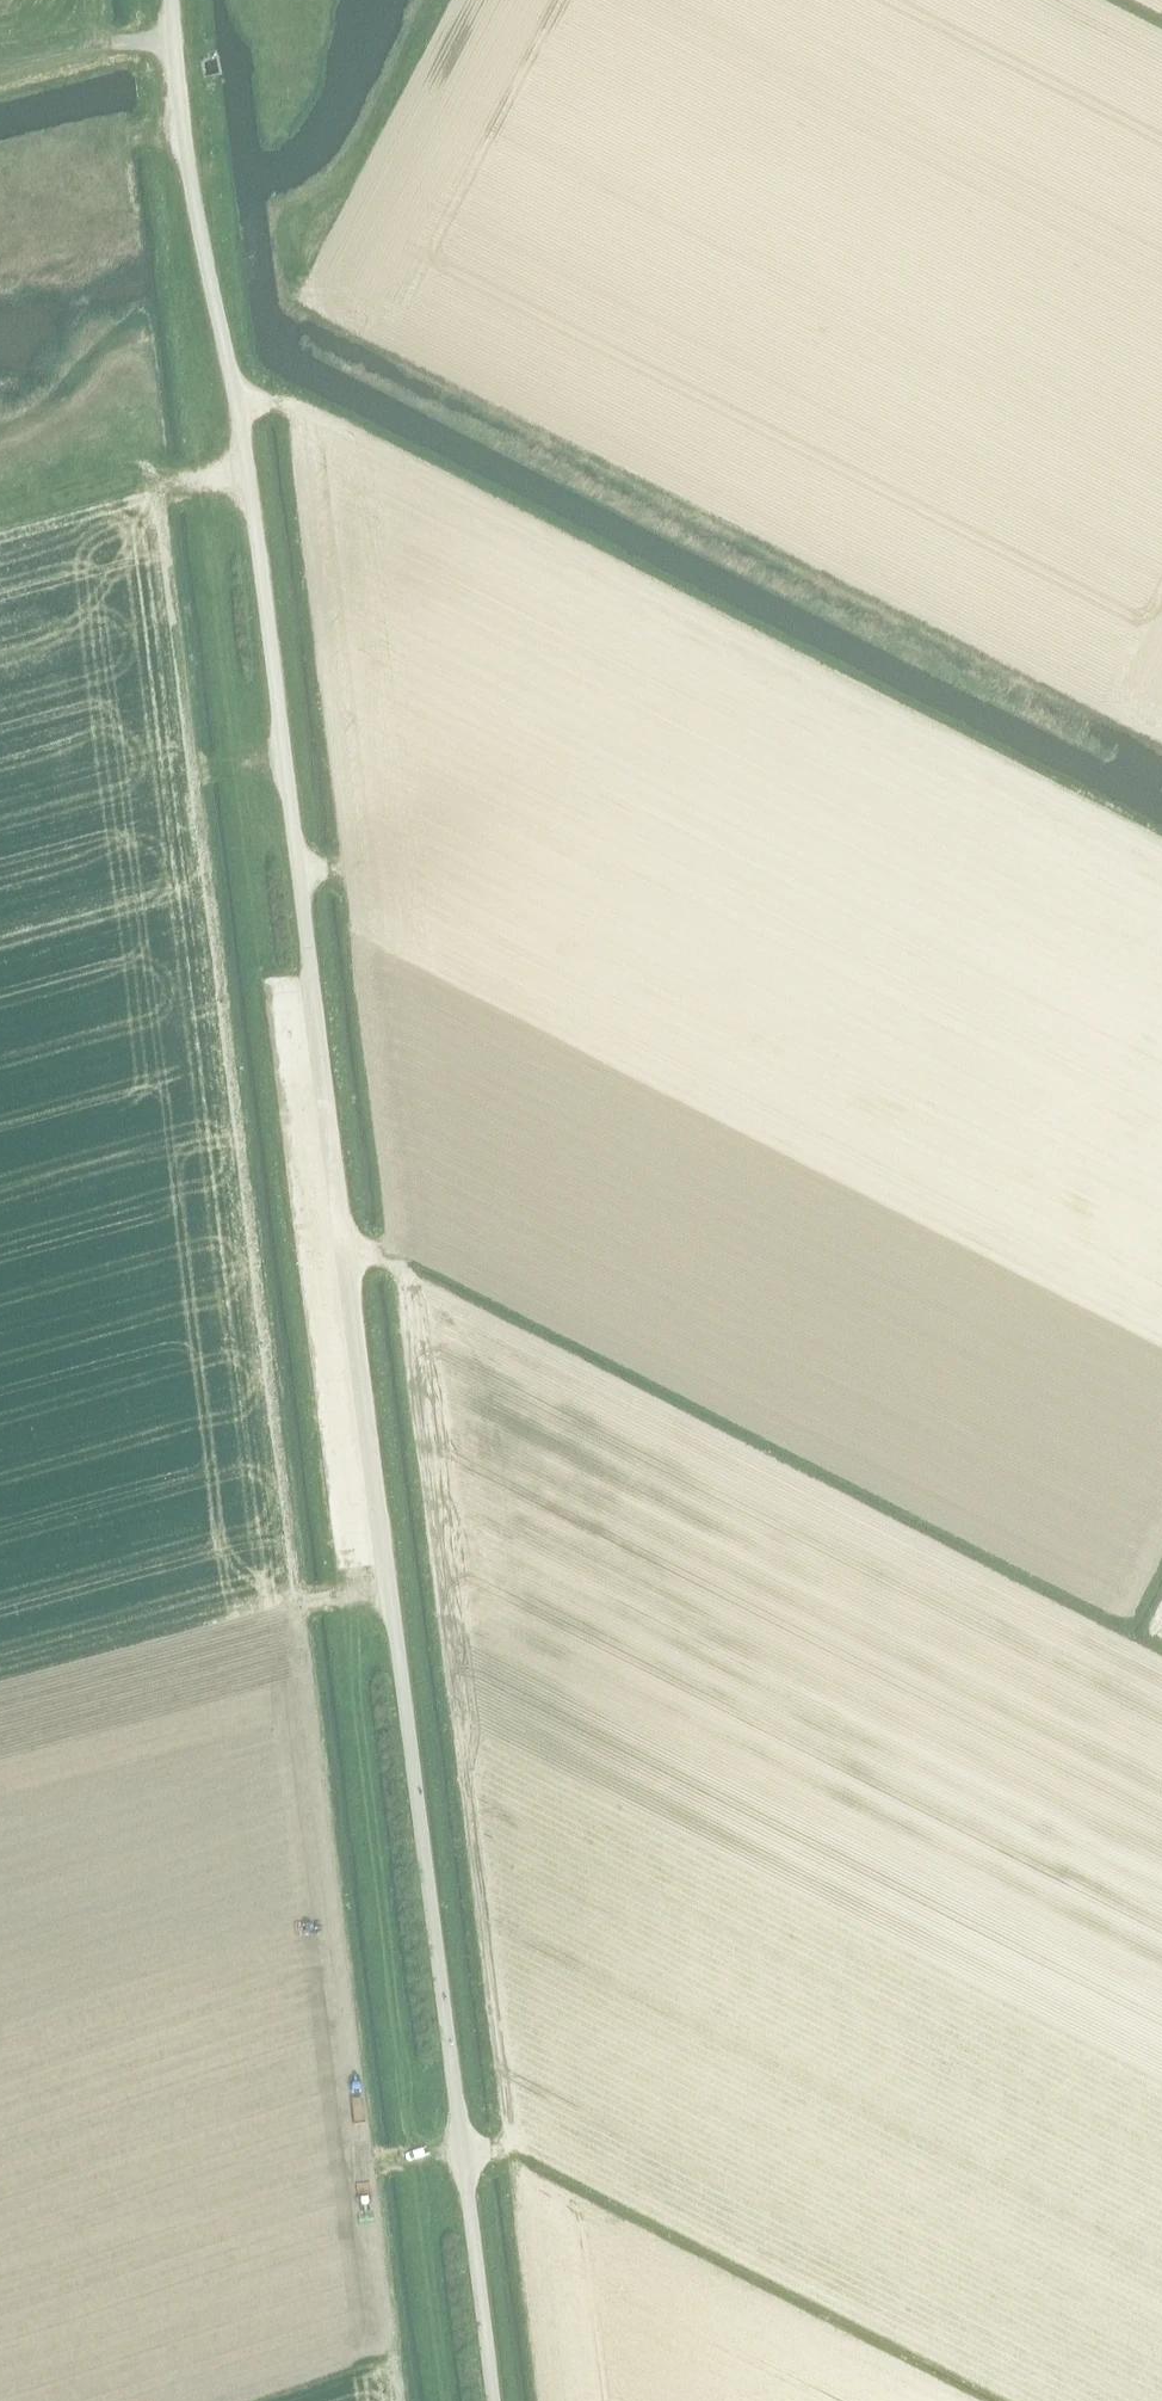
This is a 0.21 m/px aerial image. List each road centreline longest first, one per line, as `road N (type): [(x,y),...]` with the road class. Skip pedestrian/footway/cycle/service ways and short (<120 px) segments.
road 1 (unclassified): [(493,2400),(268,621),(237,412),(187,160),(171,0)]

